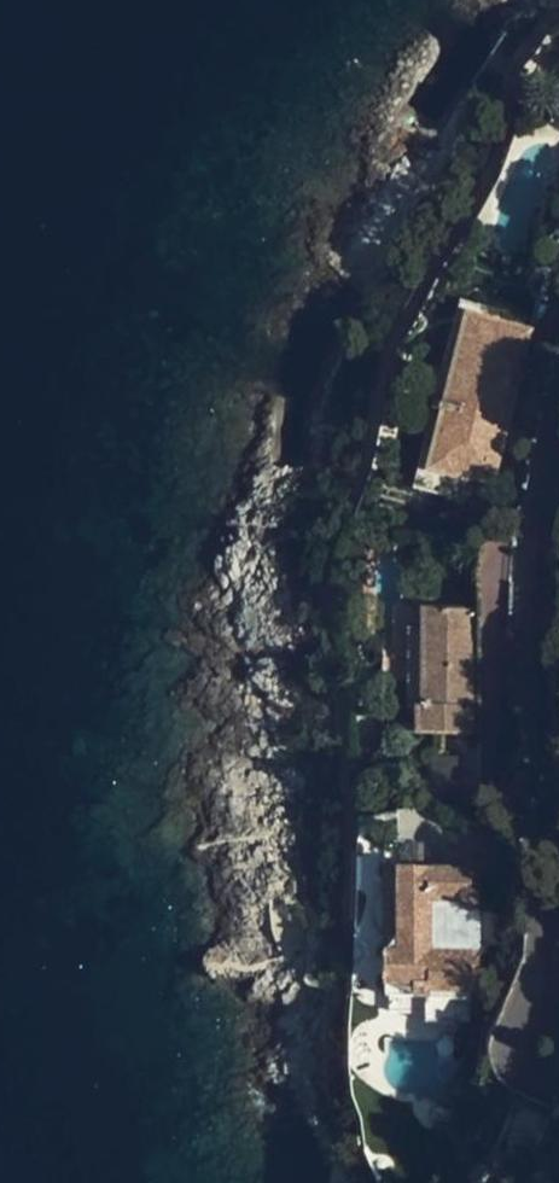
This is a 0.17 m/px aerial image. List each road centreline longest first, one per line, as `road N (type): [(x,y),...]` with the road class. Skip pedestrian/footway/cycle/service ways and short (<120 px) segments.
road 1 (residential): [(558,1063),(532,1075),(518,1065),(515,1044),(541,957),(525,626),(558,437)]

